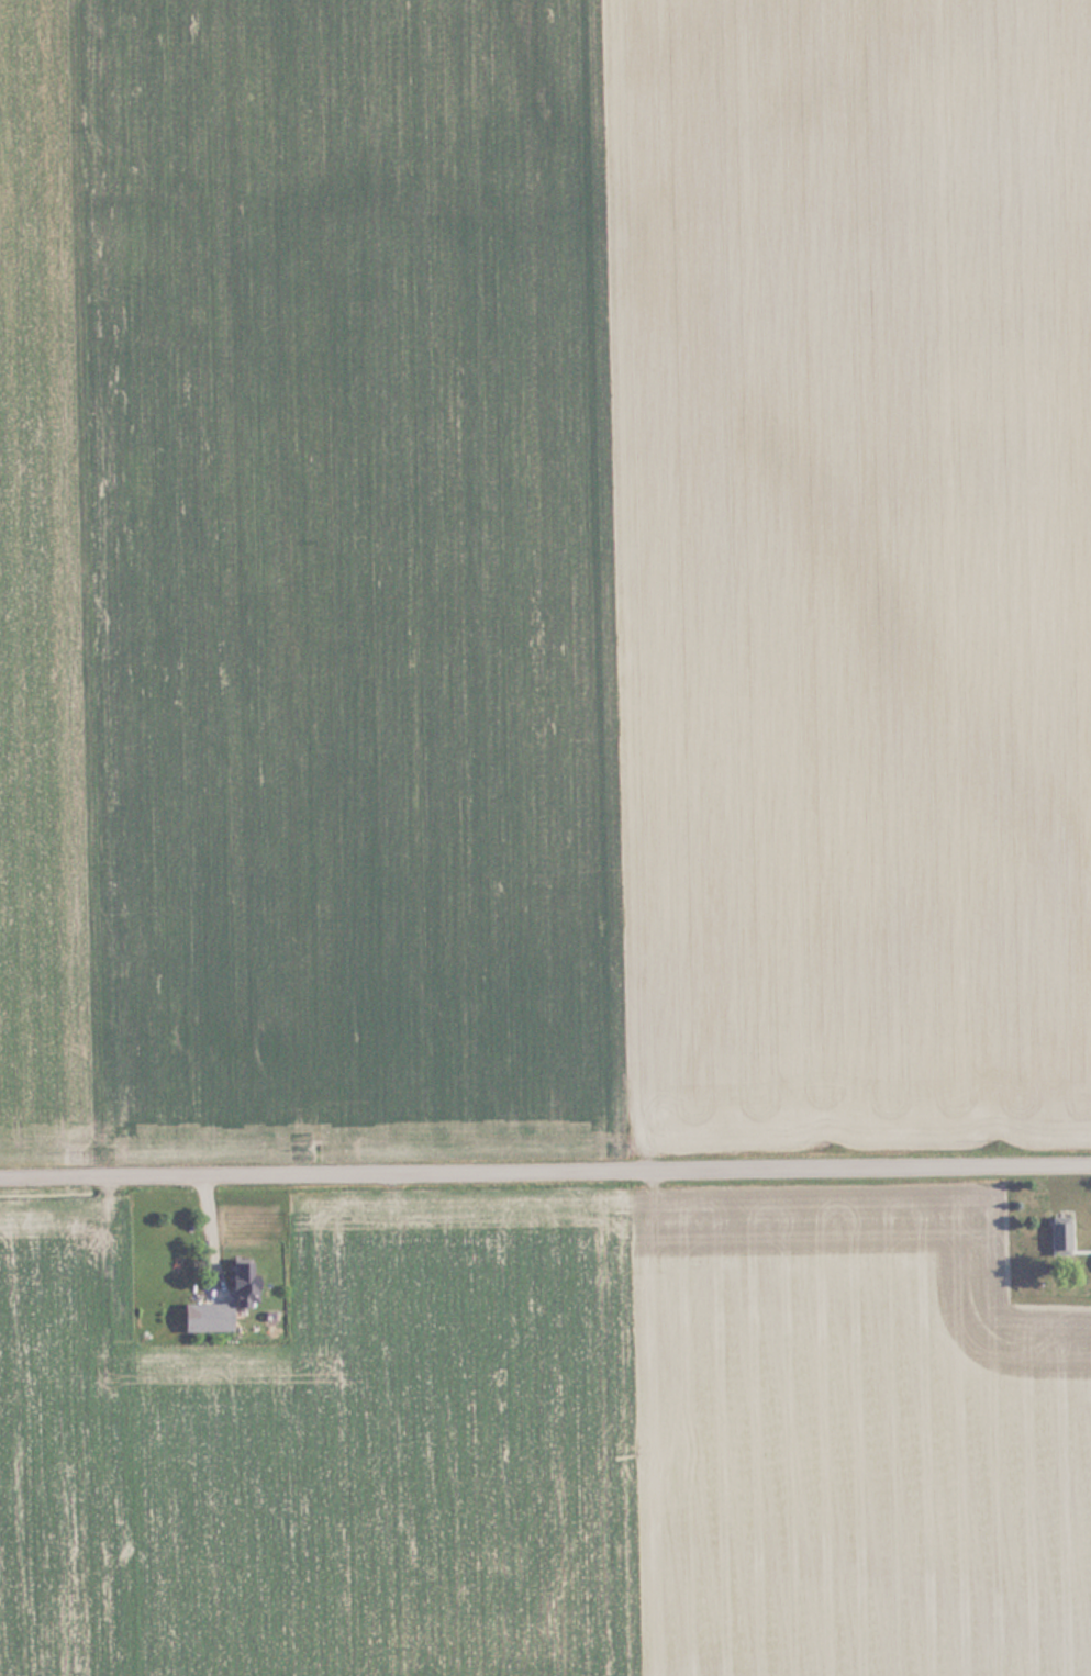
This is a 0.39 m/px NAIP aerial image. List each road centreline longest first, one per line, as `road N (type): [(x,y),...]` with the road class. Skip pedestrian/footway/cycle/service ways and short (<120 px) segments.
road 1 (residential): [(0,1174),(1090,1160)]

